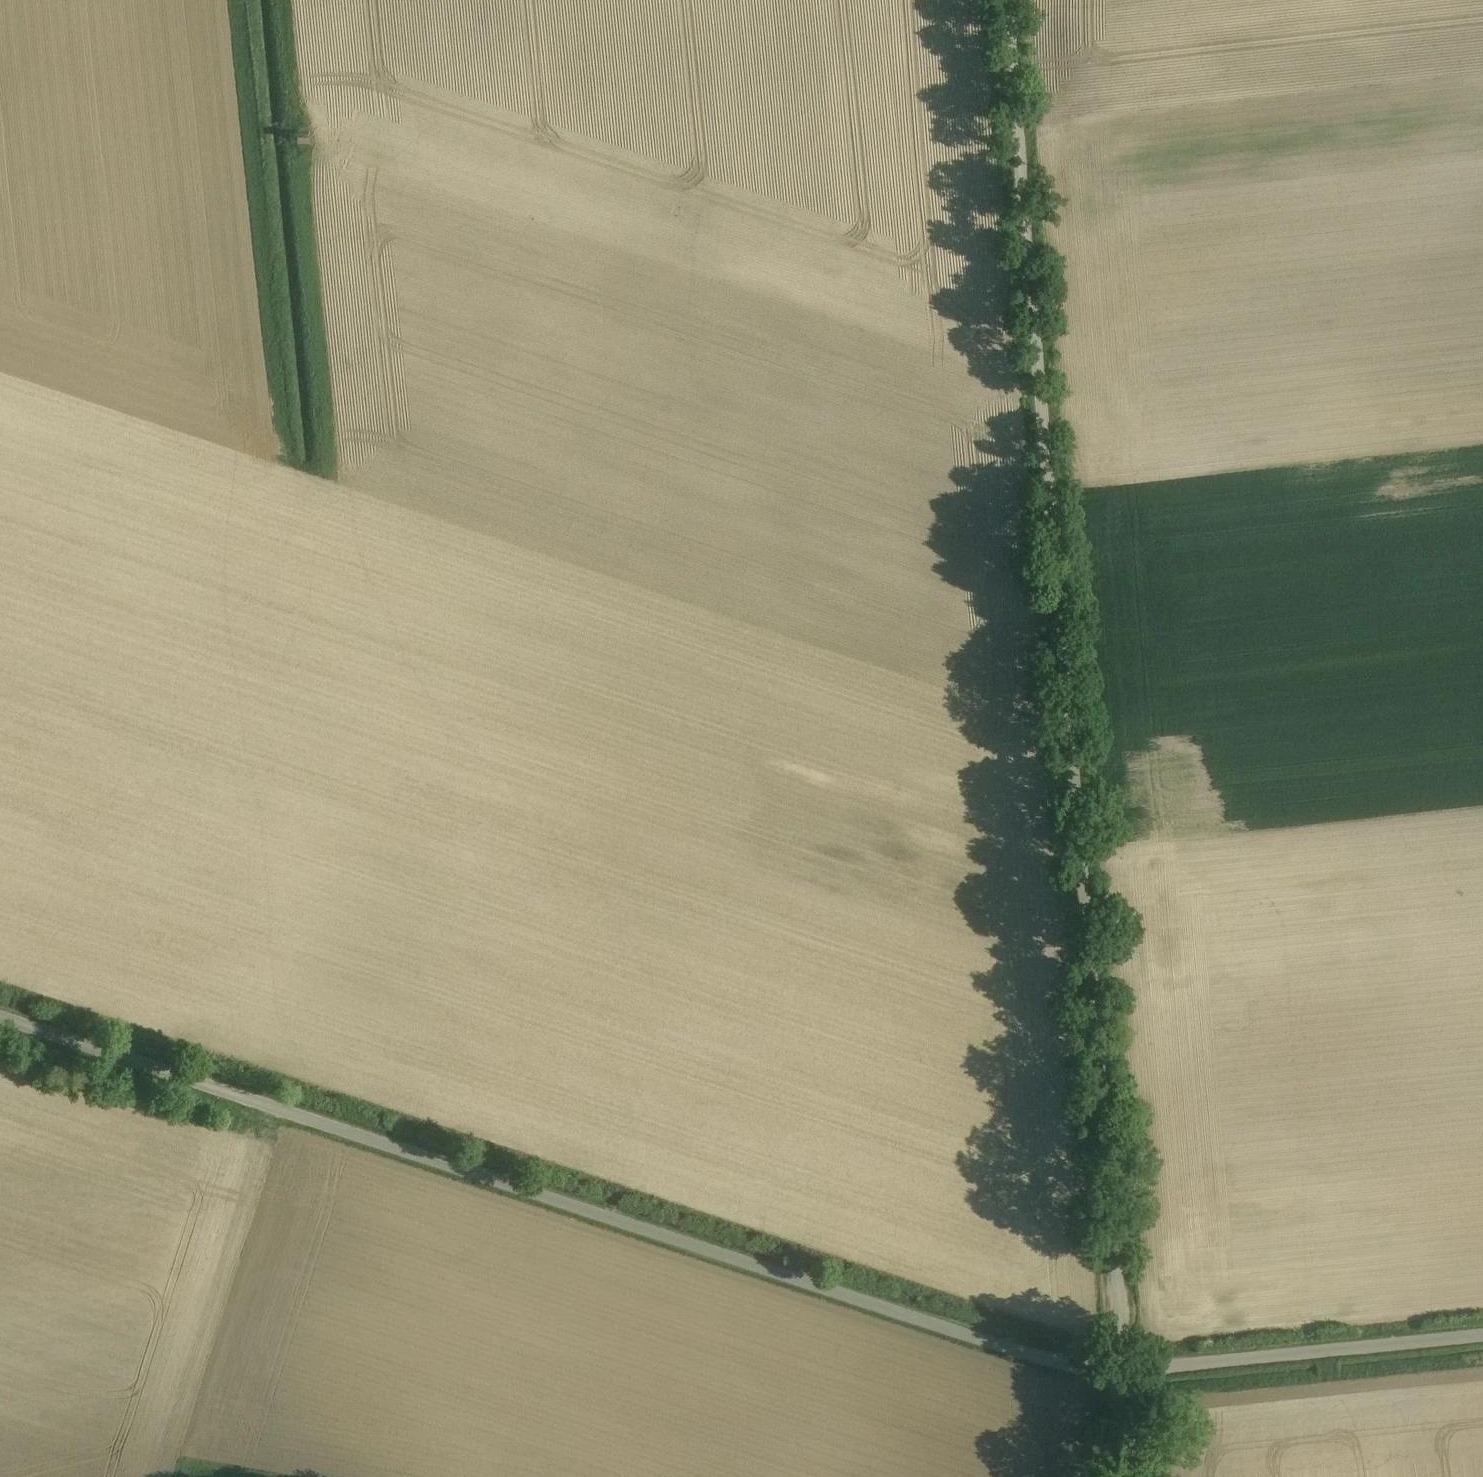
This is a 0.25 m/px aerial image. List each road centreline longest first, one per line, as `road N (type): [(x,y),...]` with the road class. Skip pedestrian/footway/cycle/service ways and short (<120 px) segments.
road 1 (unclassified): [(1122,1373),(998,0)]
road 2 (unclassified): [(0,1015),(1076,1366),(1122,1373)]
road 3 (unclassified): [(1122,1373),(1482,1337)]

